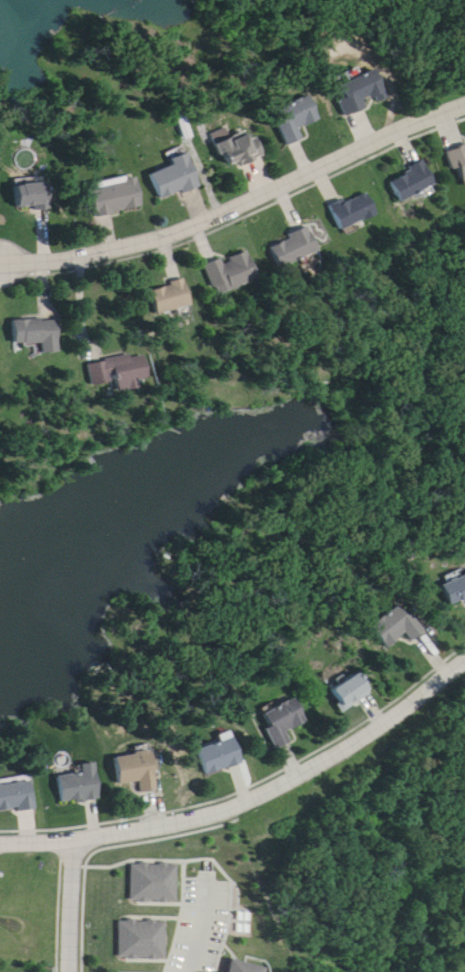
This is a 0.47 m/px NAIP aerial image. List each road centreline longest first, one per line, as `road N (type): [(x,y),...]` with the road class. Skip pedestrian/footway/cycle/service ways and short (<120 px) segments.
road 1 (residential): [(464,664),(377,735),(260,802),(183,827),(0,844)]
road 2 (residential): [(464,102),(208,216),(44,258),(0,261)]
road 3 (residential): [(64,838),(63,971)]

